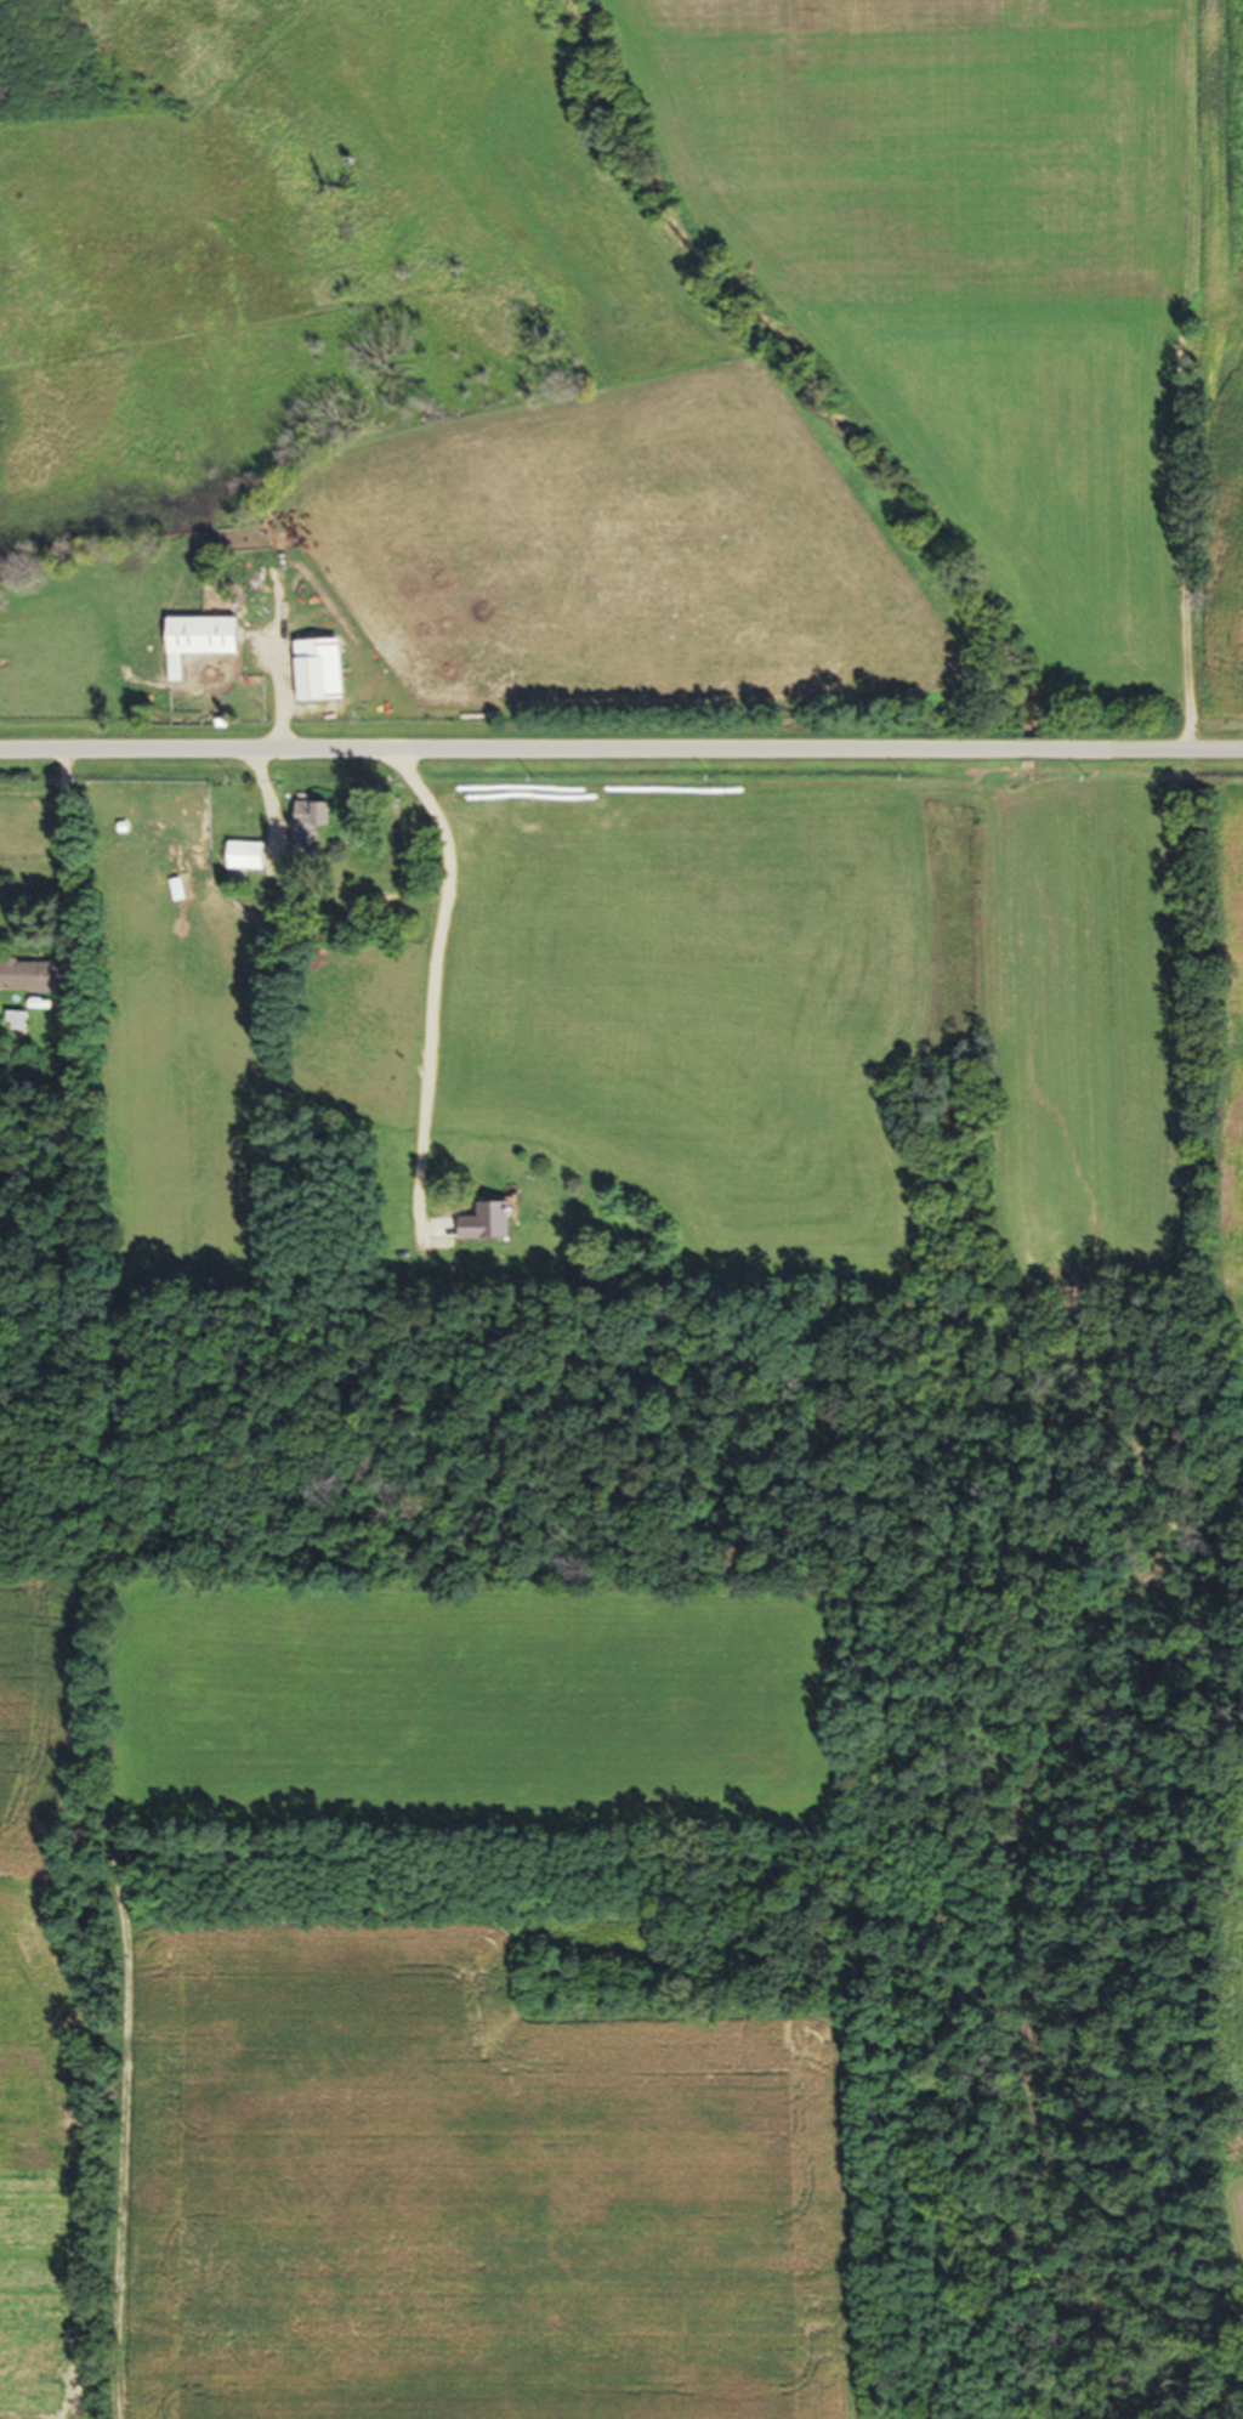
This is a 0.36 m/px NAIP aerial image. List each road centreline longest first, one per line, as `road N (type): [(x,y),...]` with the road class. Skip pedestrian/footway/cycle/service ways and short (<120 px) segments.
road 1 (residential): [(0,750),(1242,751)]

